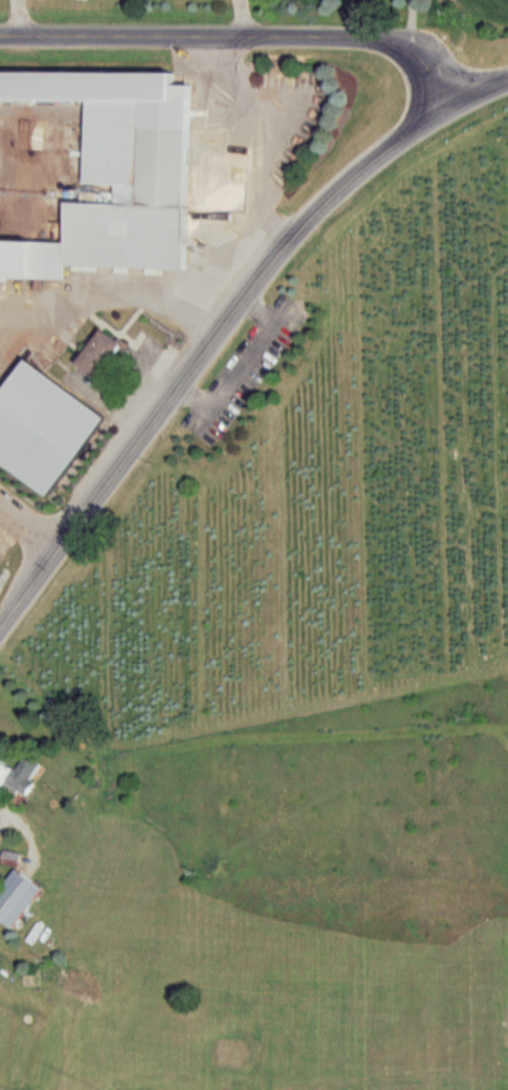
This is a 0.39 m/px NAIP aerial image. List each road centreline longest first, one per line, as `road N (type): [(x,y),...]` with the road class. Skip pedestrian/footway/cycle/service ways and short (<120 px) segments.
road 1 (residential): [(0,632),(304,224),(343,181),(450,102)]
road 2 (residential): [(450,102),(423,58),(377,34),(0,31)]

